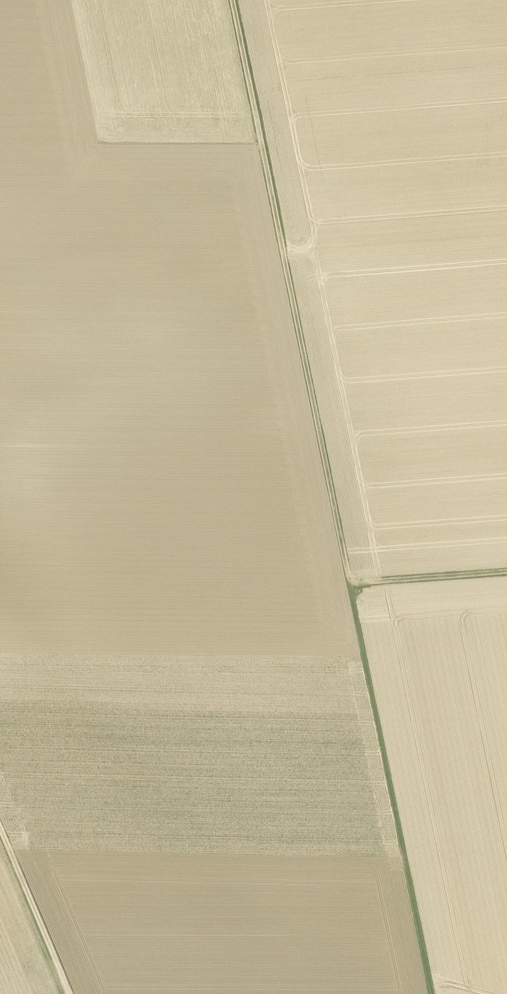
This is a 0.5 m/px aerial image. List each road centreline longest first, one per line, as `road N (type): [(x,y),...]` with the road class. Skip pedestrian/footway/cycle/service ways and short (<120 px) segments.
road 1 (track): [(232,0),(350,583)]
road 2 (track): [(350,583),(432,993)]
road 3 (track): [(72,993),(0,825)]
road 4 (track): [(350,583),(506,571)]

